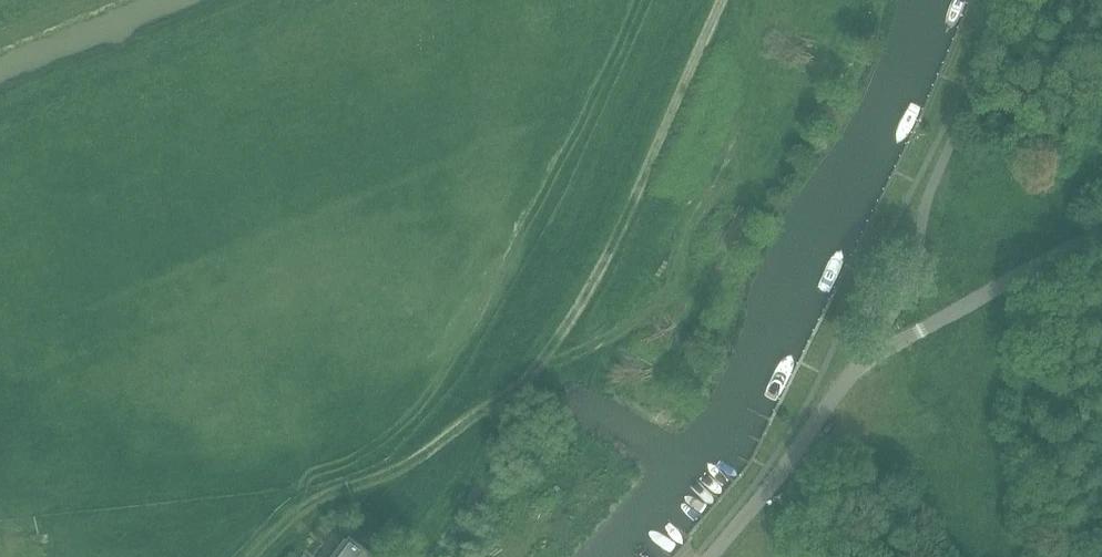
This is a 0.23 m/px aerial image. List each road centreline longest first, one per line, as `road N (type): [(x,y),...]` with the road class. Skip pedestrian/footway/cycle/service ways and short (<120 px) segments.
road 1 (track): [(327,496),(396,469),(517,388),(553,350),(587,298),(722,0)]
road 2 (unclassified): [(709,556),(864,364),(1101,234)]

